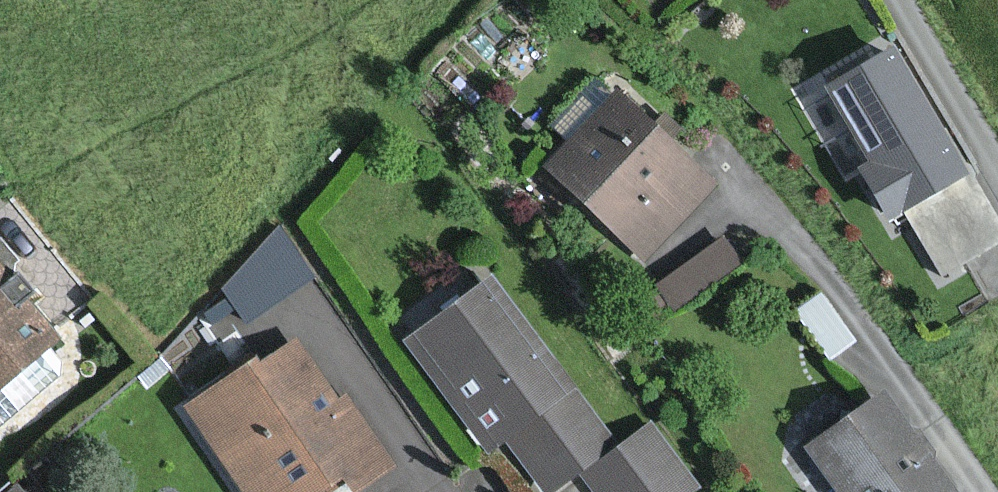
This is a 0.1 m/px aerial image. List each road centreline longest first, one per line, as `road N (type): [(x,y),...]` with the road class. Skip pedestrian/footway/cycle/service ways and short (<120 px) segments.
road 1 (residential): [(997,163),(903,0)]

